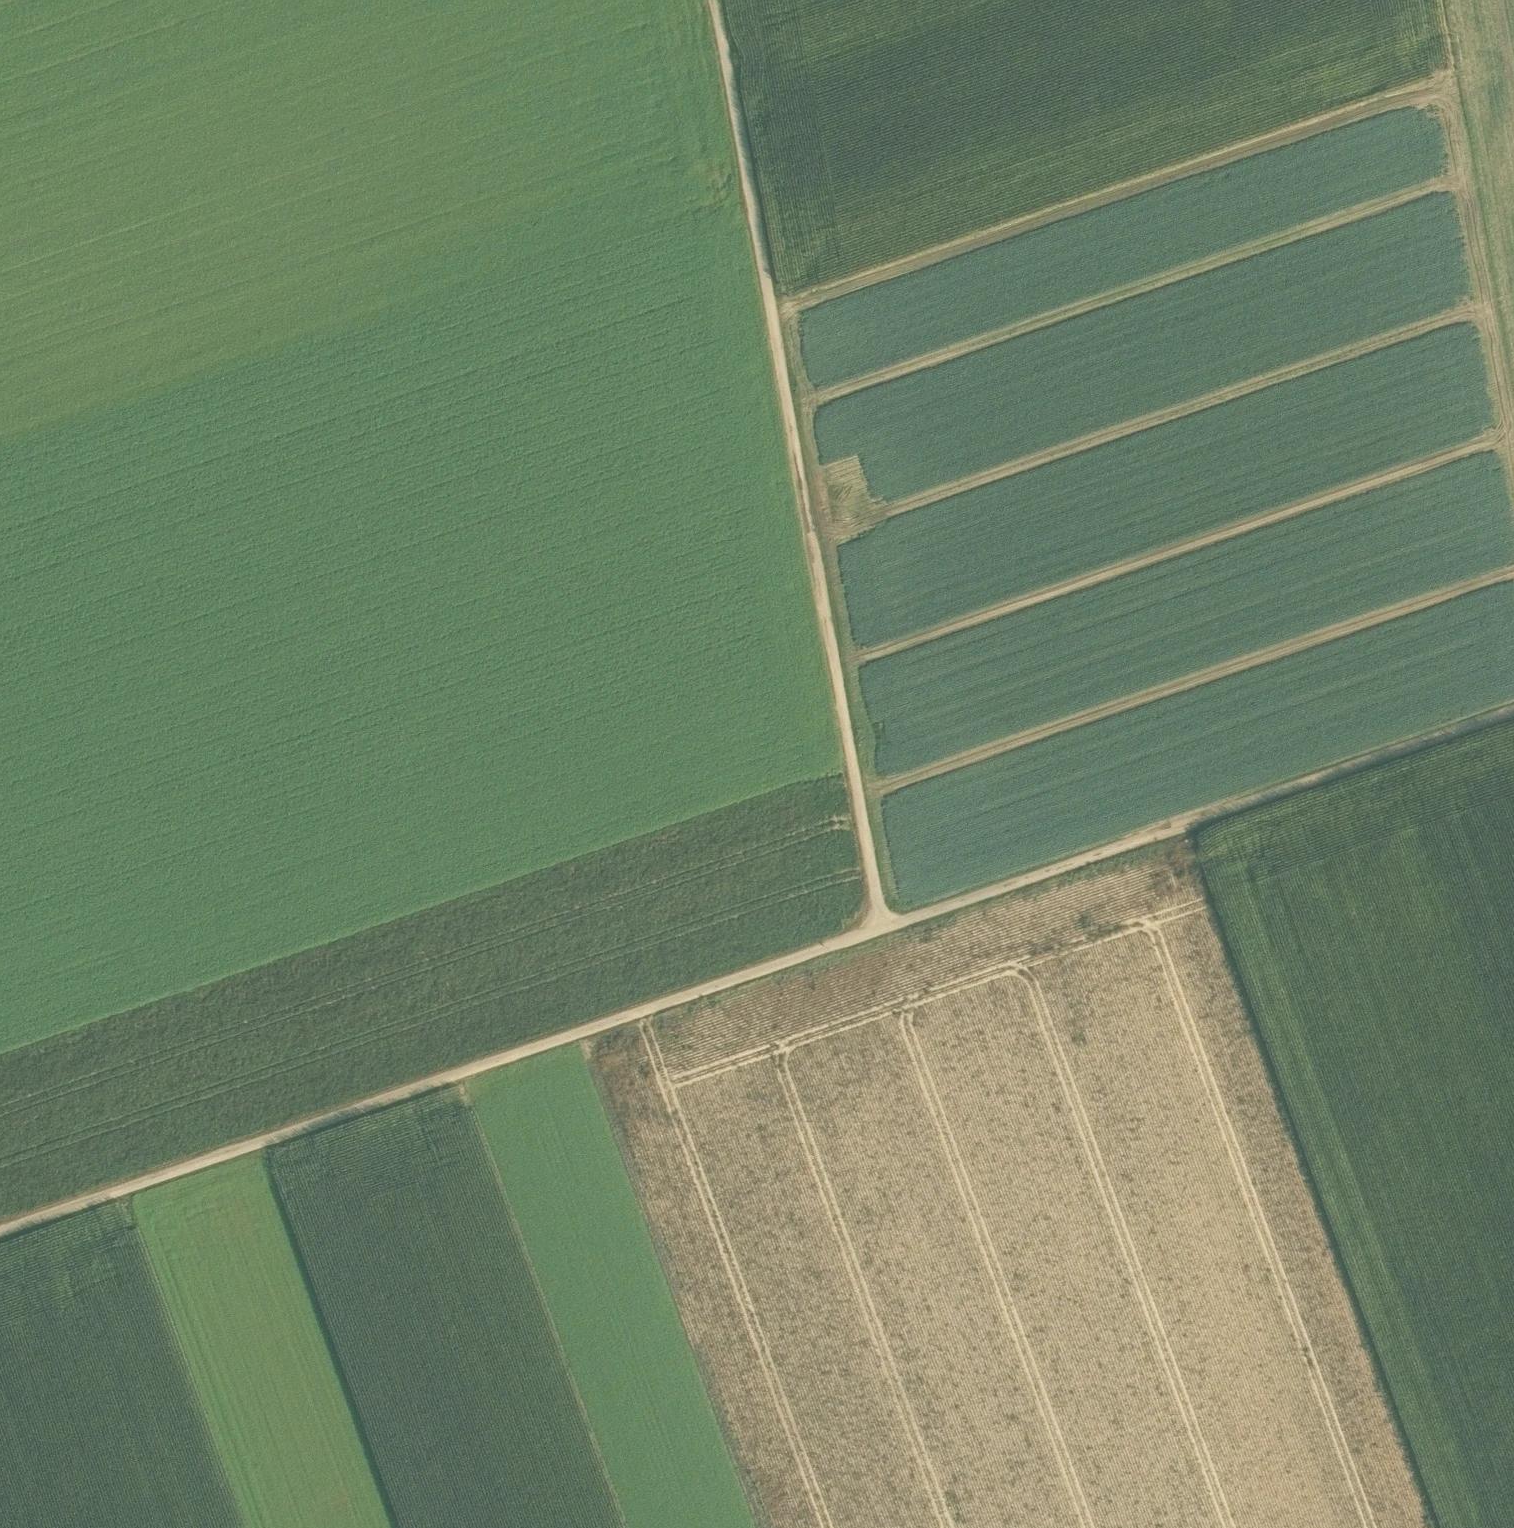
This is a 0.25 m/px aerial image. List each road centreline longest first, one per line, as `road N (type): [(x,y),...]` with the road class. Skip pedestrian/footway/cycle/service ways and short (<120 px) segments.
road 1 (track): [(0,1231),(1513,712)]
road 2 (track): [(880,930),(713,0)]

